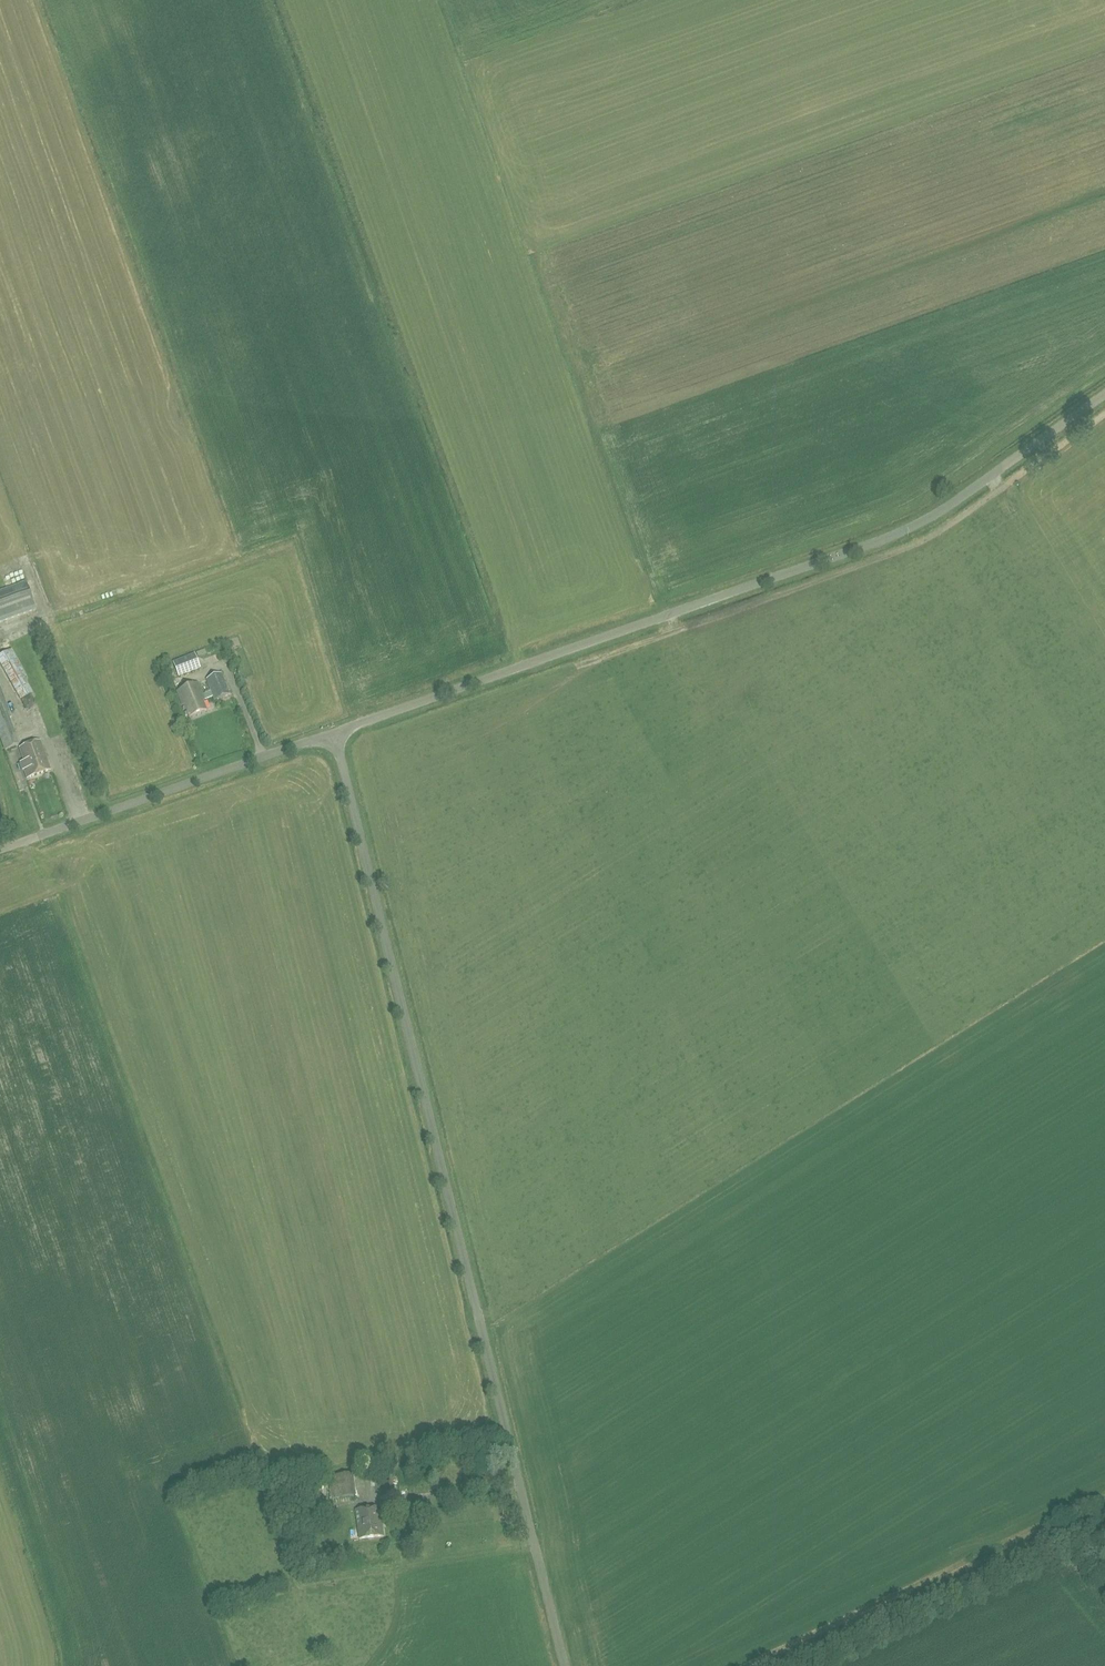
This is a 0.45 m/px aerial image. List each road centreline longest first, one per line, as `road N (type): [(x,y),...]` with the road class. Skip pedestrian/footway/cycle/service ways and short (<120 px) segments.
road 1 (unclassified): [(565,1665),(334,732)]
road 2 (unclassified): [(334,732),(896,535),(949,507),(1104,395)]
road 3 (track): [(1104,1497),(745,1665)]
road 4 (unclassified): [(0,852),(334,732)]

